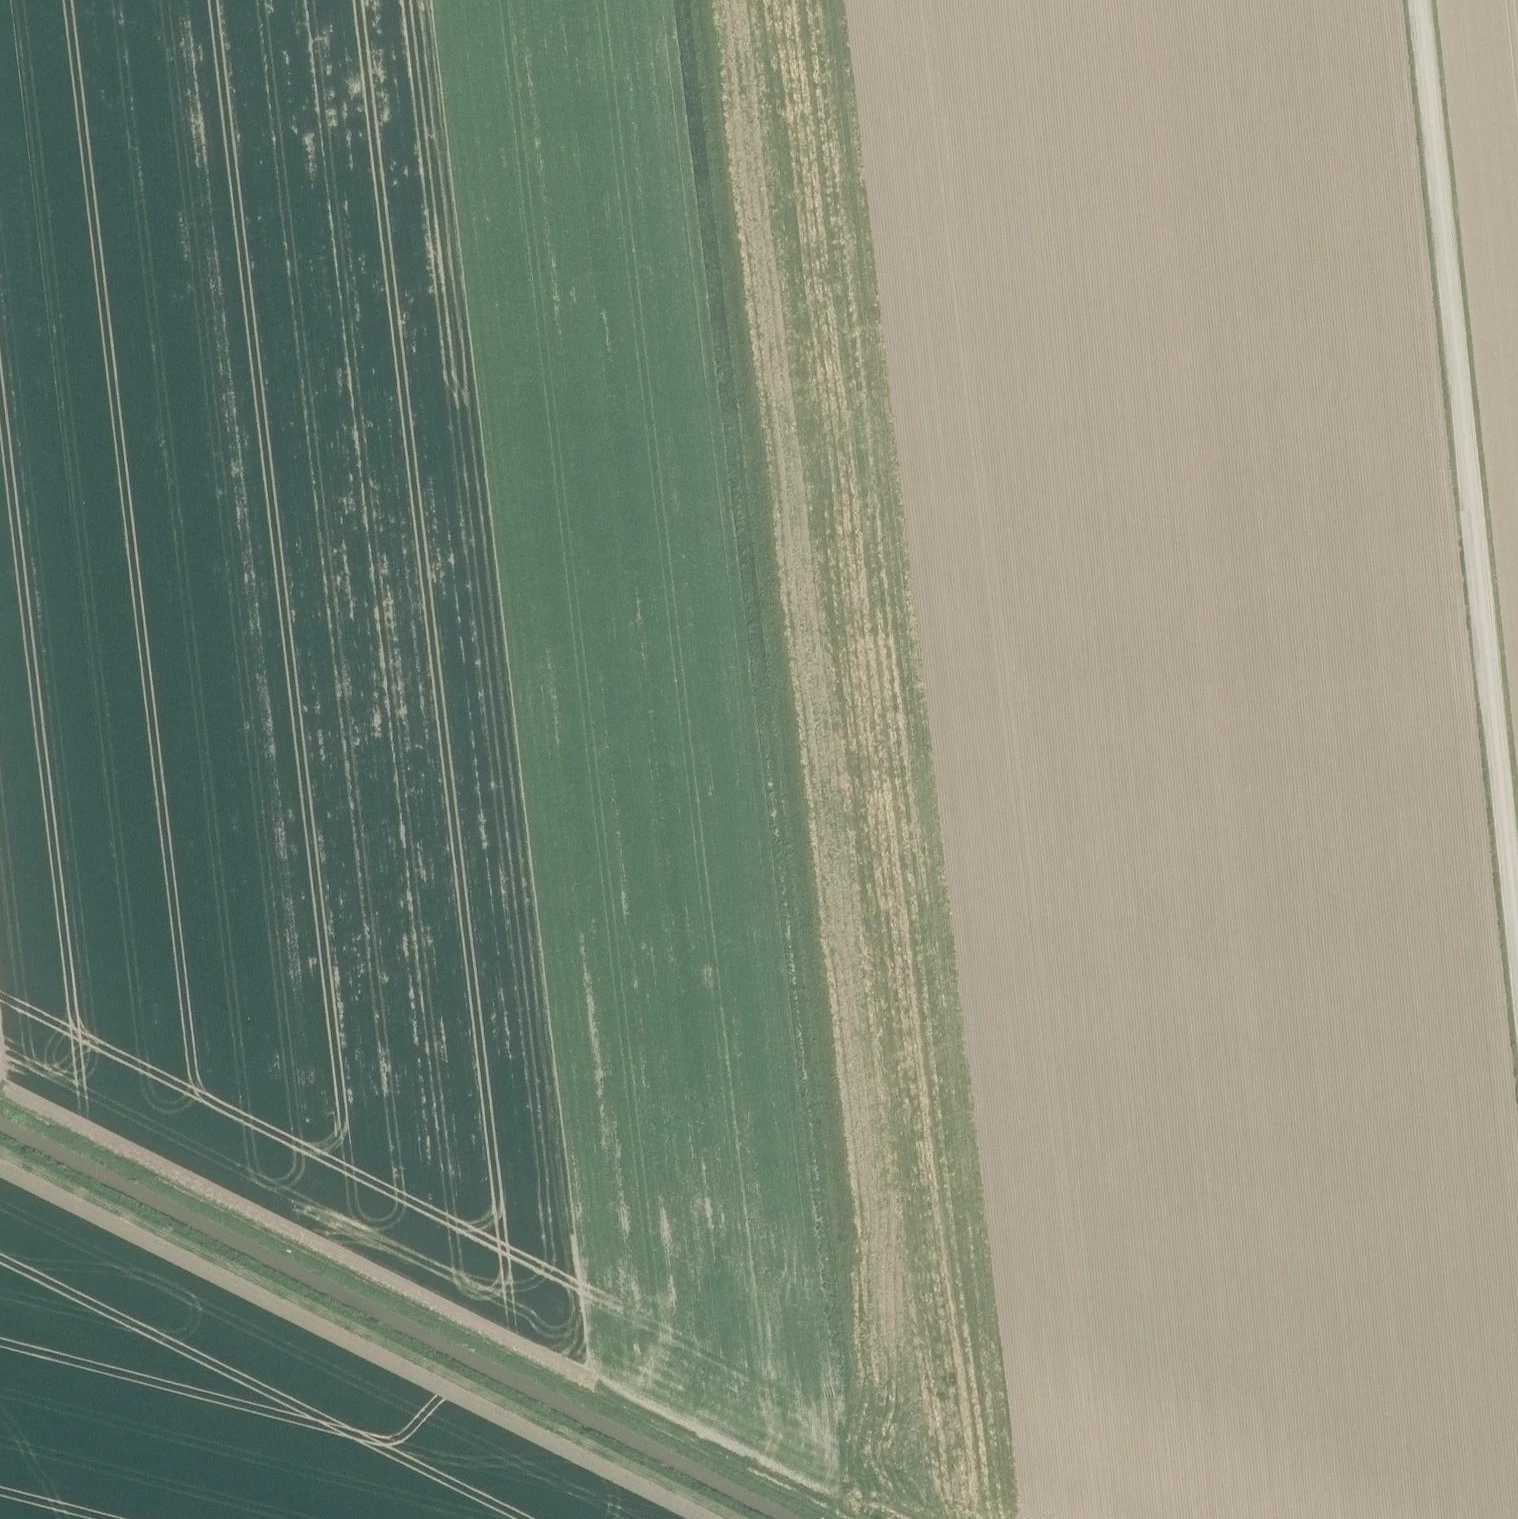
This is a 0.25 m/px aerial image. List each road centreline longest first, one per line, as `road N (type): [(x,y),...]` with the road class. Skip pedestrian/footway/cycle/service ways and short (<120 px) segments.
road 1 (tertiary): [(1517,959),(1419,0)]

